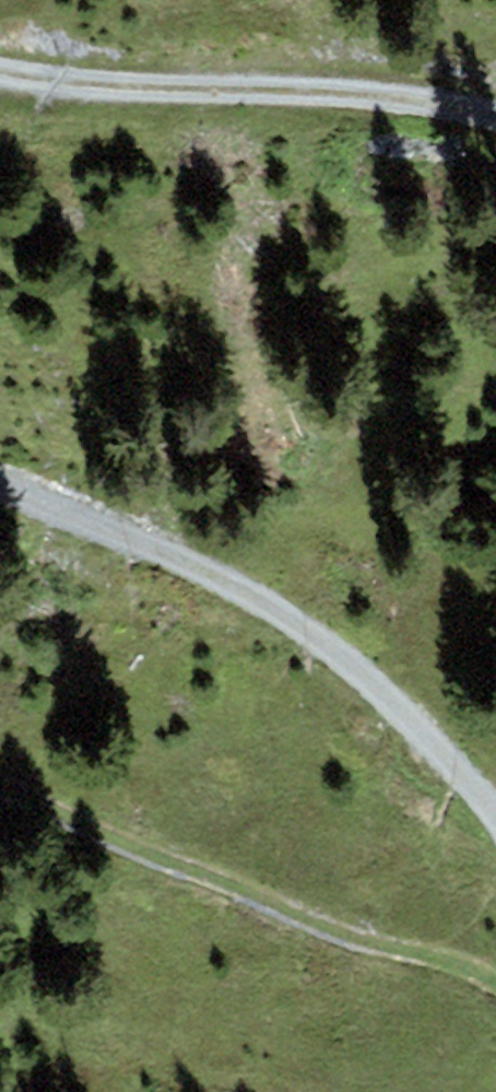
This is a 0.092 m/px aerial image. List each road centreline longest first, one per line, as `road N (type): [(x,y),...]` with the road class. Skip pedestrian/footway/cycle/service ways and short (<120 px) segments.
road 1 (track): [(0,481),(228,591),(484,796),(495,819)]
road 2 (track): [(495,987),(471,968),(357,938),(0,790)]
road 3 (track): [(495,111),(0,71)]

